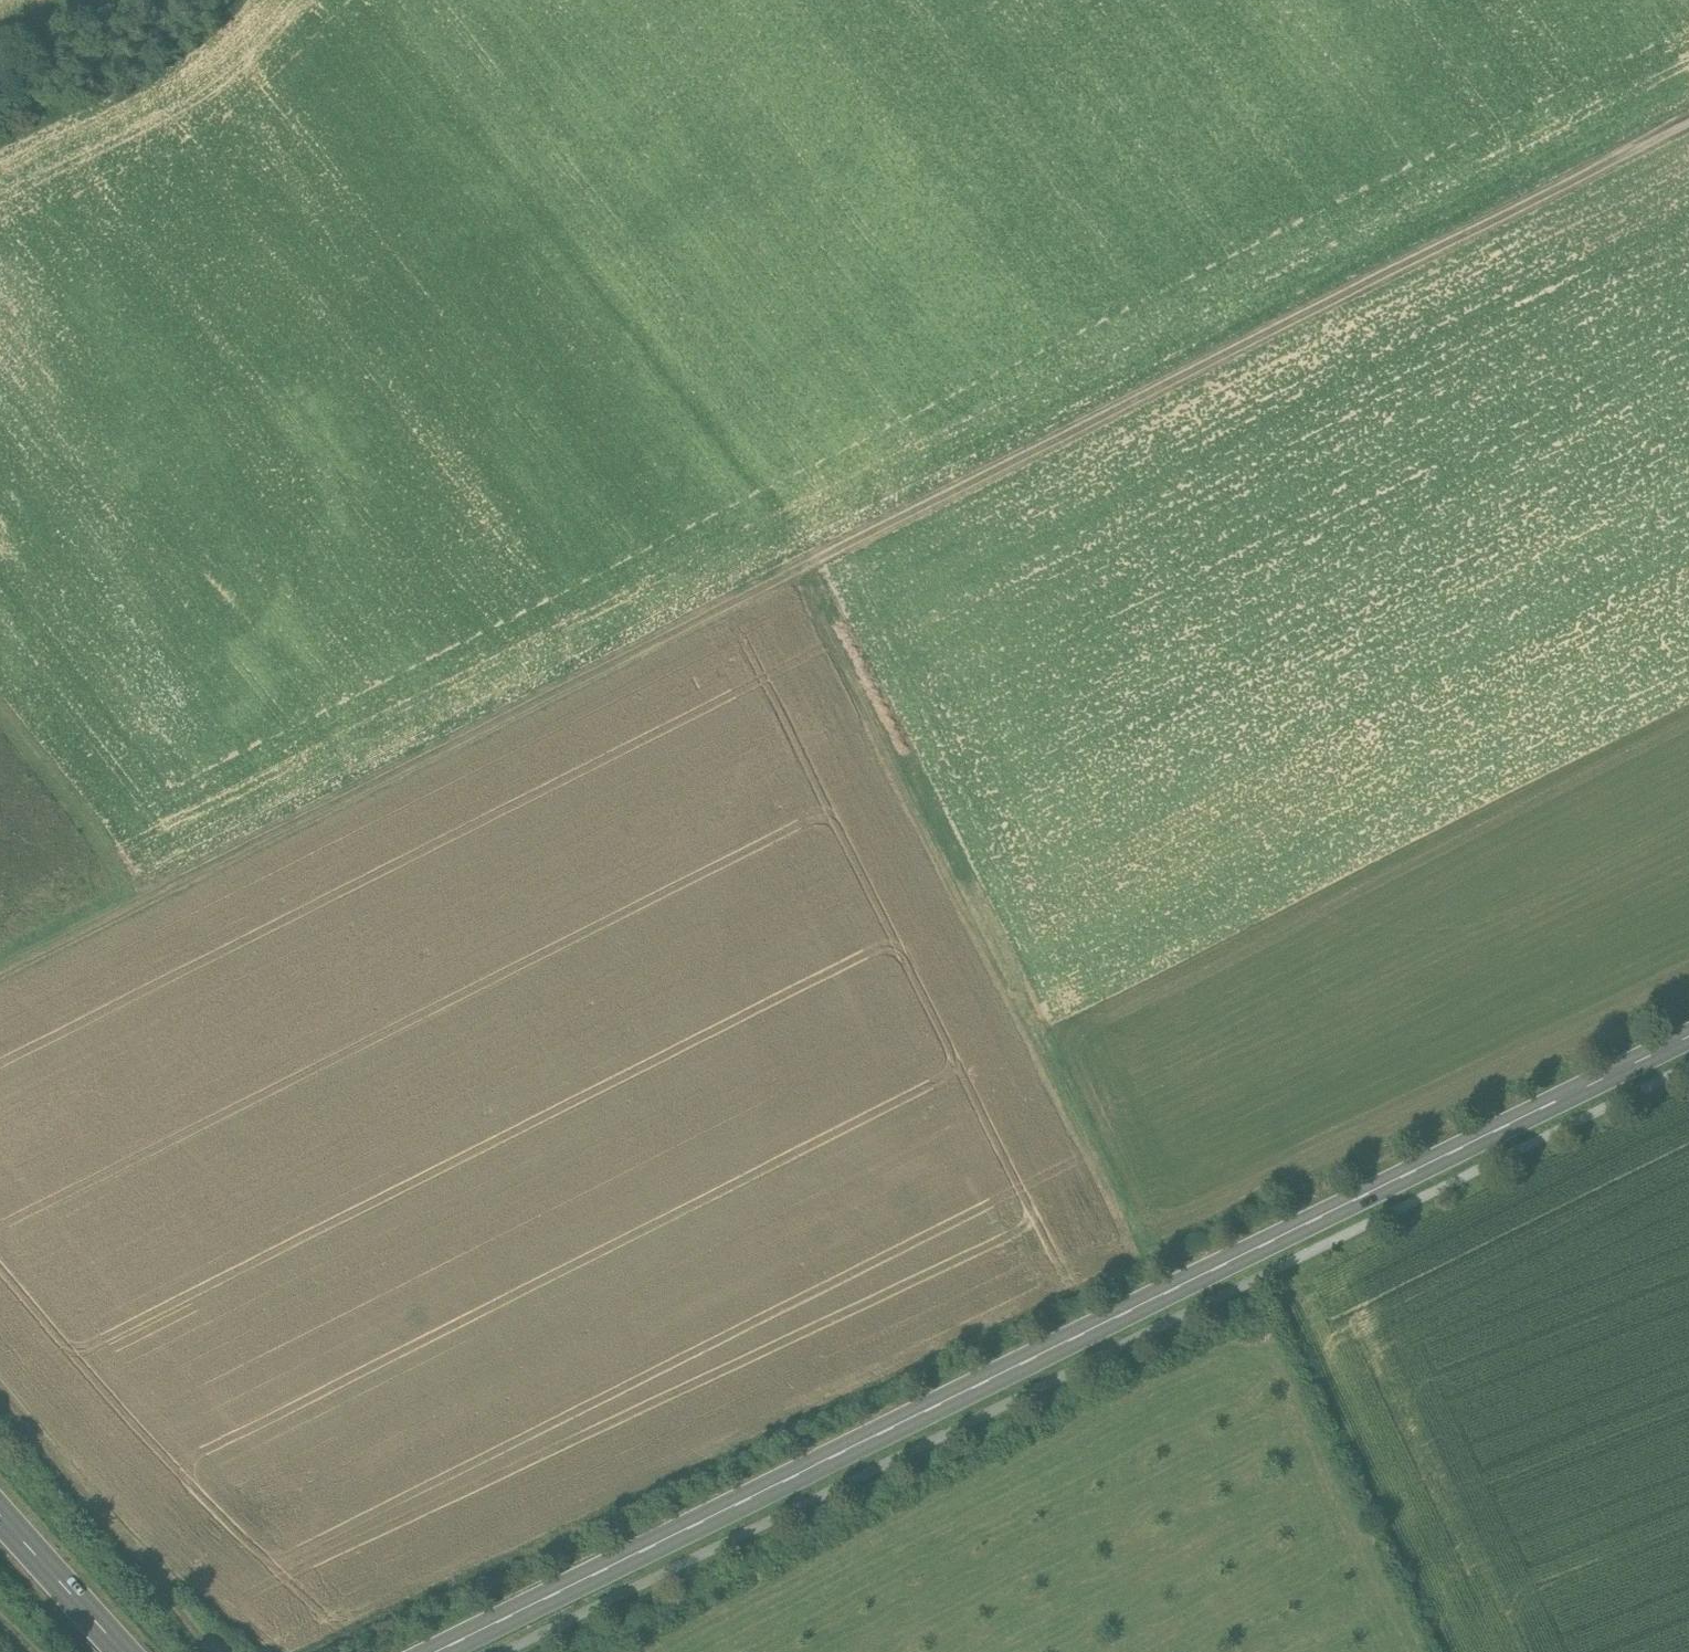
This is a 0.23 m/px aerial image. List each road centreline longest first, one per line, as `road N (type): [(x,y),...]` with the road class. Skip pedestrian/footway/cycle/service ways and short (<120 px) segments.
road 1 (track): [(1688,126),(0,976)]
road 2 (tertiary): [(438,1651),(1688,1038)]
road 3 (track): [(0,1395),(210,1651)]
road 4 (track): [(246,0),(205,40),(0,149)]
road 5 (primary): [(124,1651),(0,1514)]

